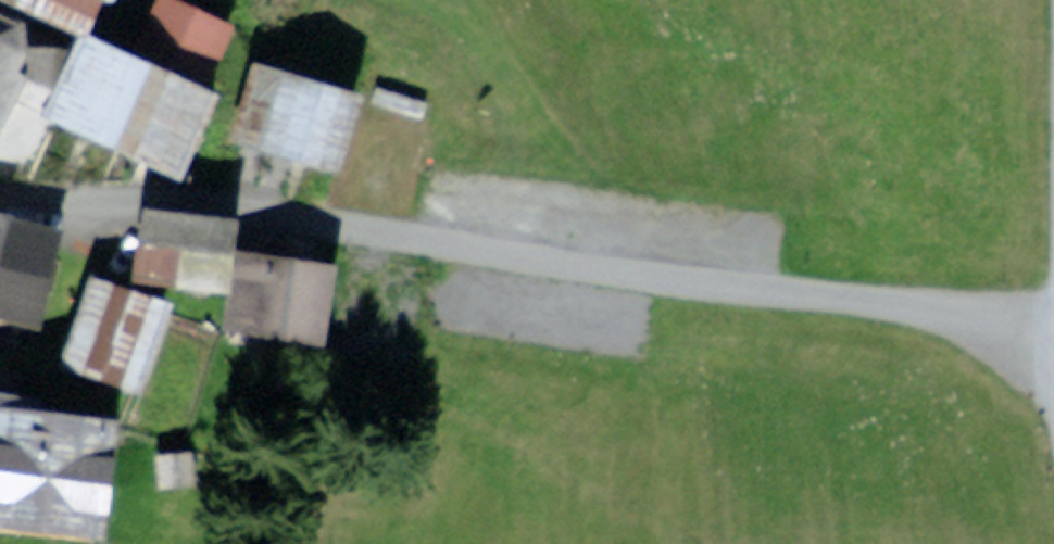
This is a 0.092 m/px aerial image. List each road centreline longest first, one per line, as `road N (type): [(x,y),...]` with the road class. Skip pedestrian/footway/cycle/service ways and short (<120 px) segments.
road 1 (residential): [(1053,291),(750,276),(0,184)]

